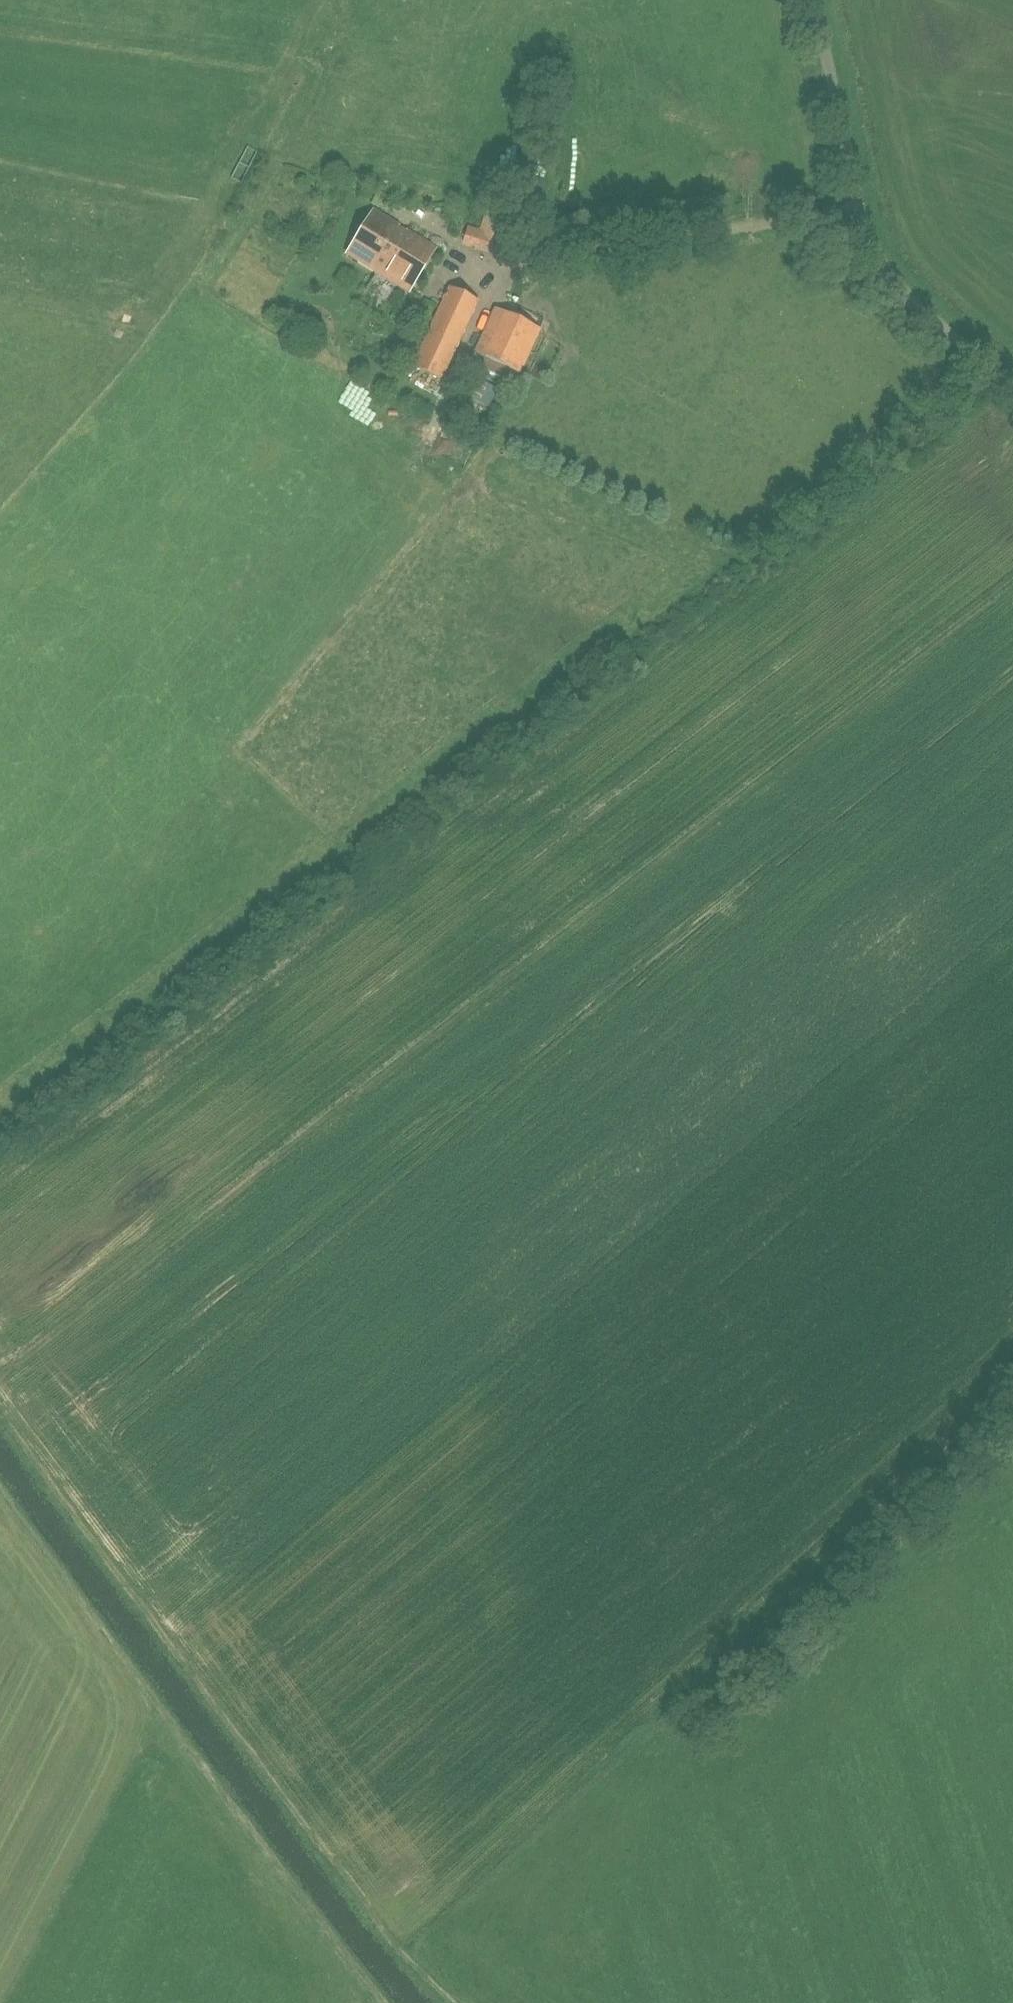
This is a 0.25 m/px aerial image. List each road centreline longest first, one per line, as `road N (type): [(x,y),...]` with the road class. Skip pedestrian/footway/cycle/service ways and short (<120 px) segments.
road 1 (unclassified): [(1012,392),(919,309),(868,233),(815,0)]

